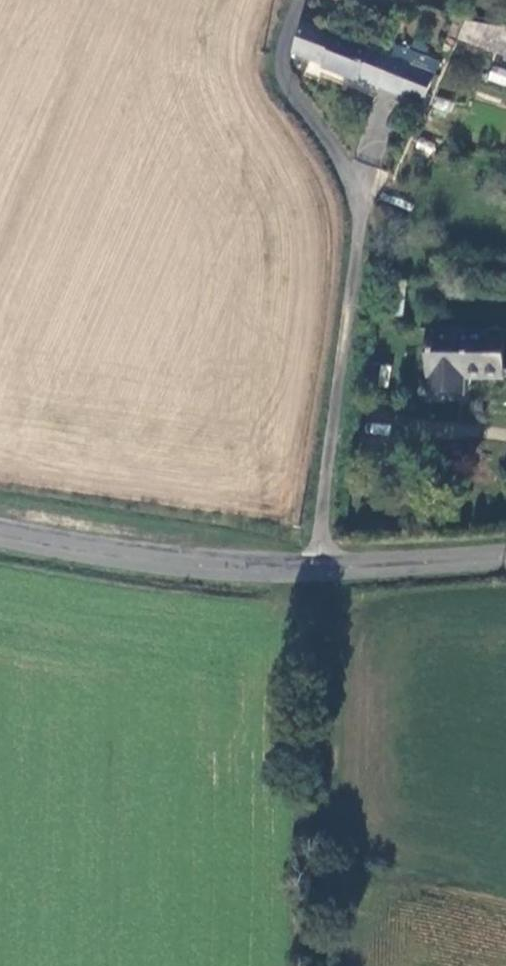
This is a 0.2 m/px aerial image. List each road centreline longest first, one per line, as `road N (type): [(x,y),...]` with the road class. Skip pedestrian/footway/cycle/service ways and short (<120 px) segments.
road 1 (unclassified): [(317,566),(358,225),(343,178),(279,66),(298,0)]
road 2 (secondary): [(317,566),(208,564),(0,531)]
road 3 (secondary): [(505,558),(317,566)]

